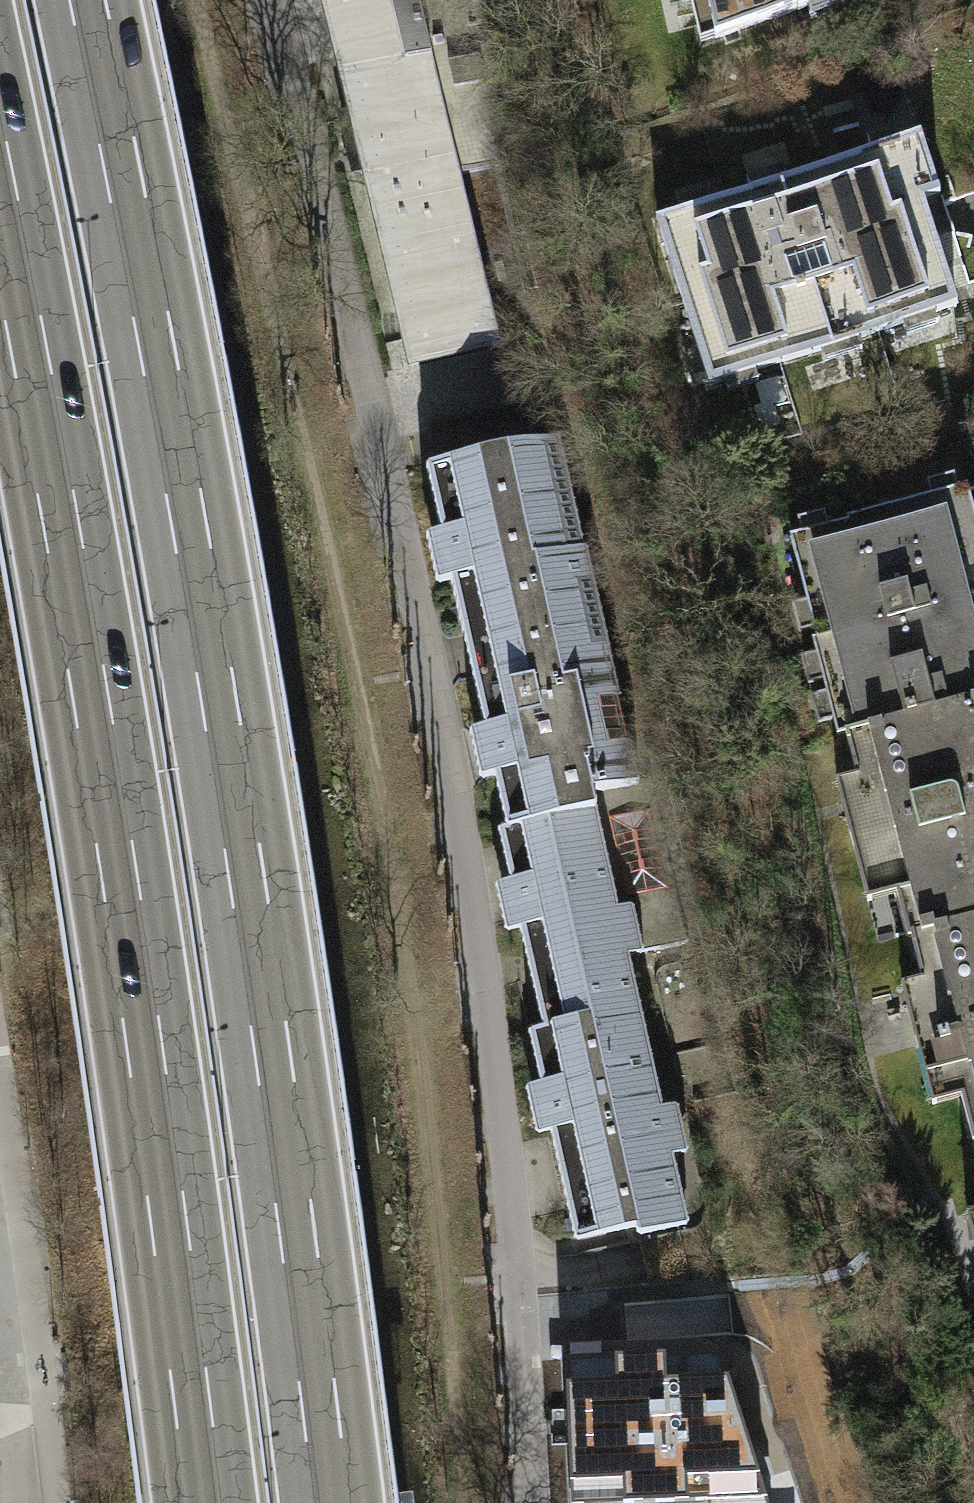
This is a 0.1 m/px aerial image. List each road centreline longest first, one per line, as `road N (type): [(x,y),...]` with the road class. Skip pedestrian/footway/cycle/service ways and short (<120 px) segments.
road 1 (residential): [(532,1502),(501,1118),(455,797),(269,0)]
road 2 (motorway): [(330,1502),(223,722),(89,0)]
road 3 (motorway): [(0,219),(54,493),(118,889),(203,1502)]

